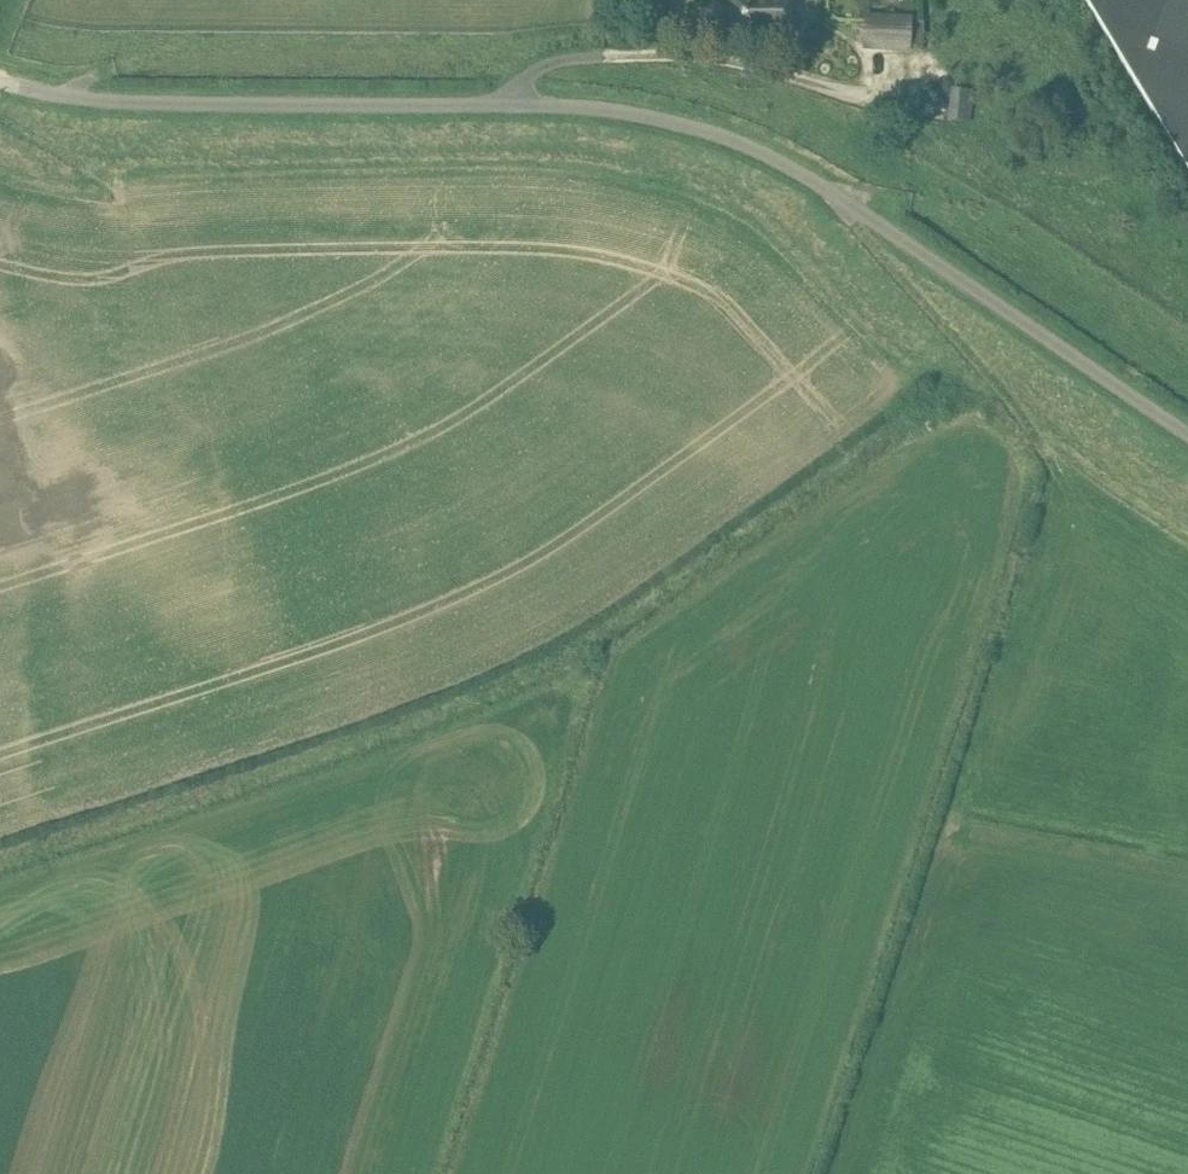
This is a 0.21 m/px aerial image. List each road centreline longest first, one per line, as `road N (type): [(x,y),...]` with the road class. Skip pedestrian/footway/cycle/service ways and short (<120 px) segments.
road 1 (unclassified): [(1187,433),(835,195),(714,134),(561,107),(104,102),(0,83)]

